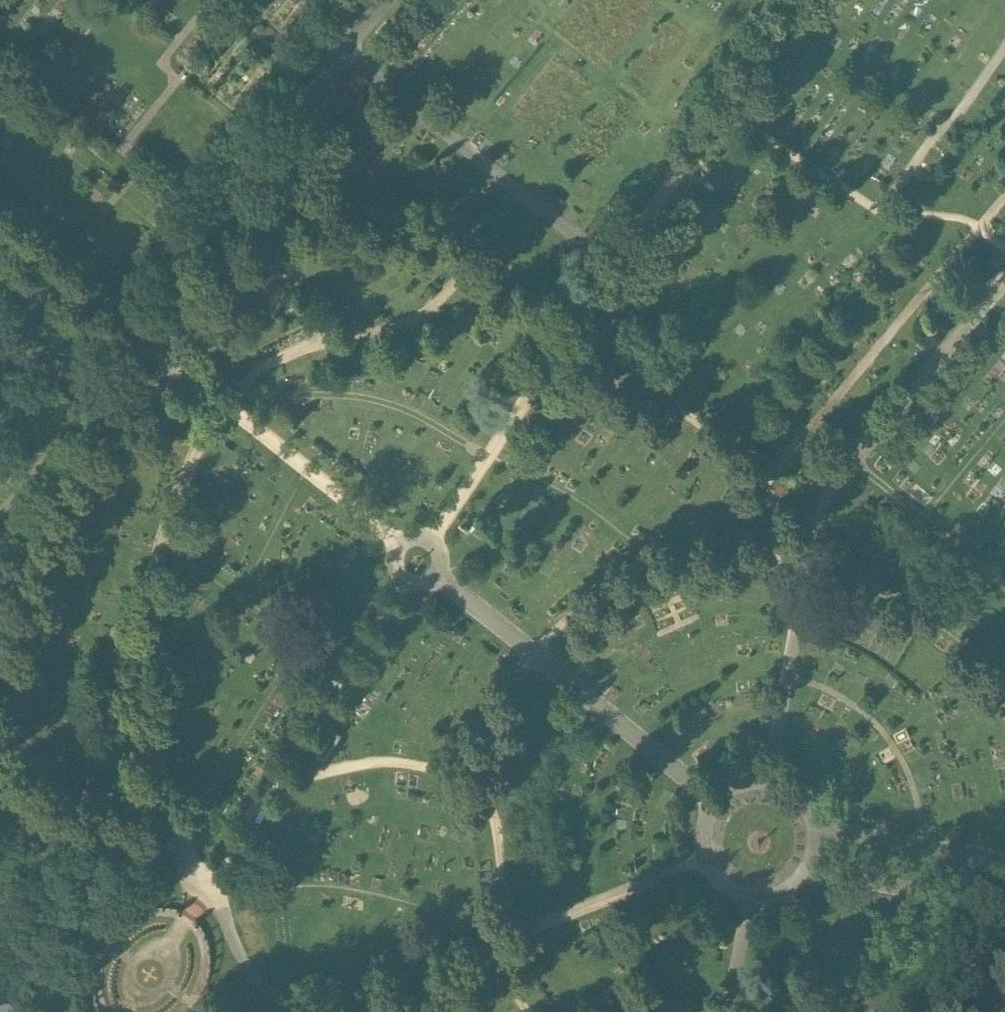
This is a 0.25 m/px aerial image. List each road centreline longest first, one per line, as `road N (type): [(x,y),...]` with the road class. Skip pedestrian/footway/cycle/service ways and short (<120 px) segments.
road 1 (residential): [(20,1011),(0,886)]

